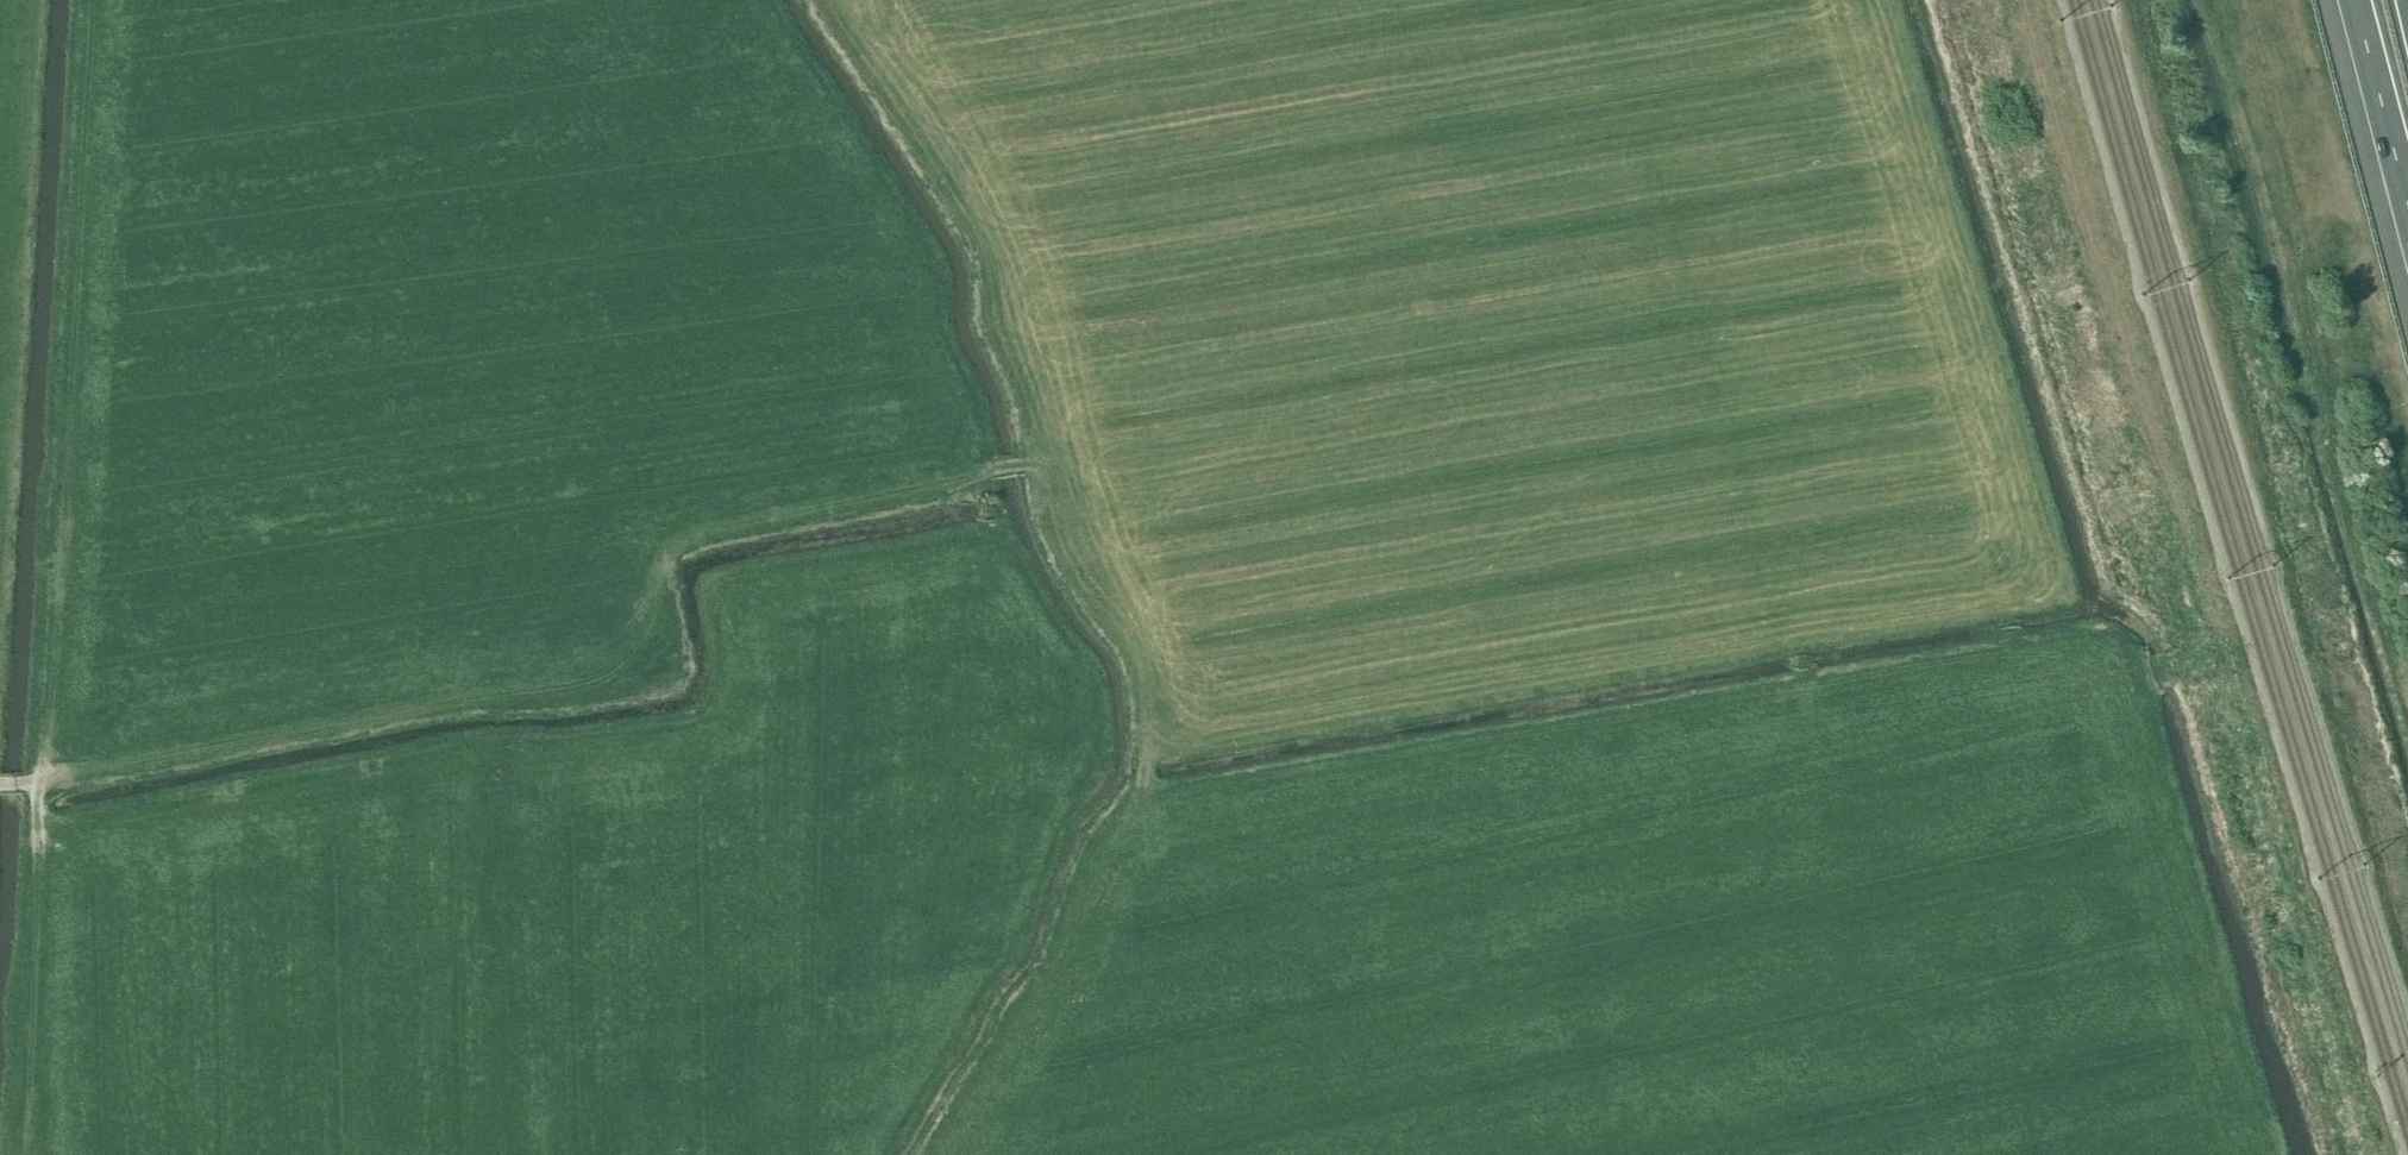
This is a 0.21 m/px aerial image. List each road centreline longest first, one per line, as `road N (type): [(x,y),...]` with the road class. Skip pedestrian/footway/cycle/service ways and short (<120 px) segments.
road 1 (motorway): [(2355,0),(2407,224)]

